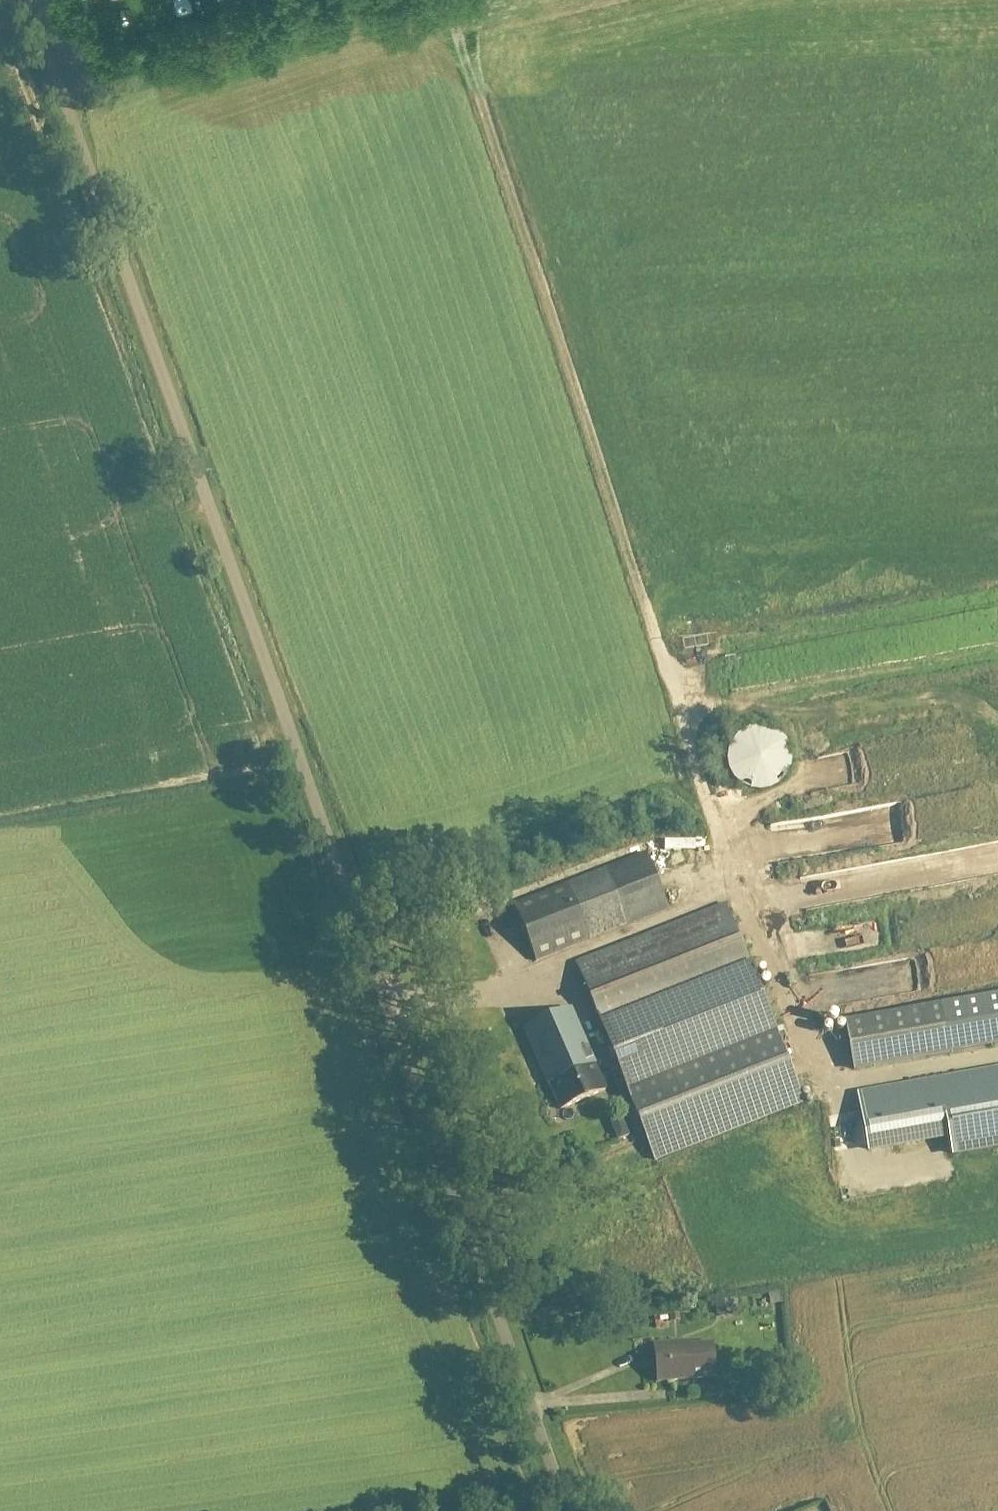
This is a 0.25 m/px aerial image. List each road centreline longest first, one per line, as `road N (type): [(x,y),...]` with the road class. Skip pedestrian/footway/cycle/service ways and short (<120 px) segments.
road 1 (unclassified): [(566,1510),(26,0)]

